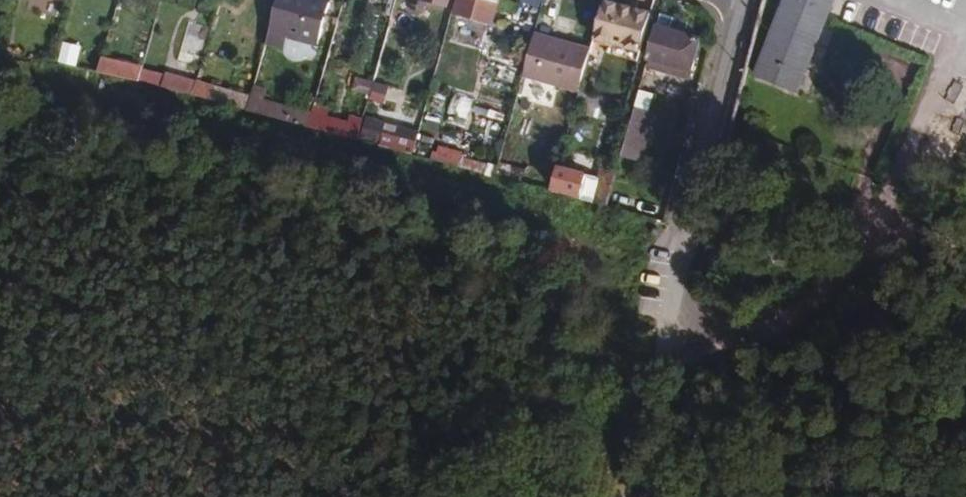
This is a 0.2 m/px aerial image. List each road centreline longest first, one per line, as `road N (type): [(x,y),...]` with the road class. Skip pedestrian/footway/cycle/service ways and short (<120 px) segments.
road 1 (residential): [(660,366),(746,0)]
road 2 (track): [(637,496),(634,467),(660,366)]

